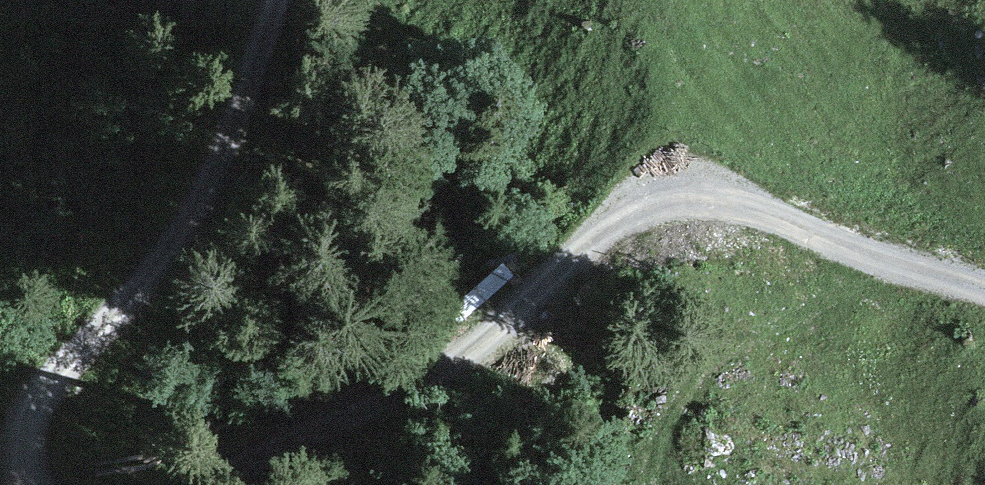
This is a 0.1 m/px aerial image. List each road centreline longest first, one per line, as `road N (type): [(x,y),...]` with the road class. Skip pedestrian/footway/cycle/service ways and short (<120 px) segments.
road 1 (track): [(291,0),(235,197),(189,271),(42,404),(19,453),(24,484)]
road 2 (track): [(221,484),(483,359),(603,221),(652,178),(685,175)]
road 3 (track): [(984,297),(915,286),(685,175)]

